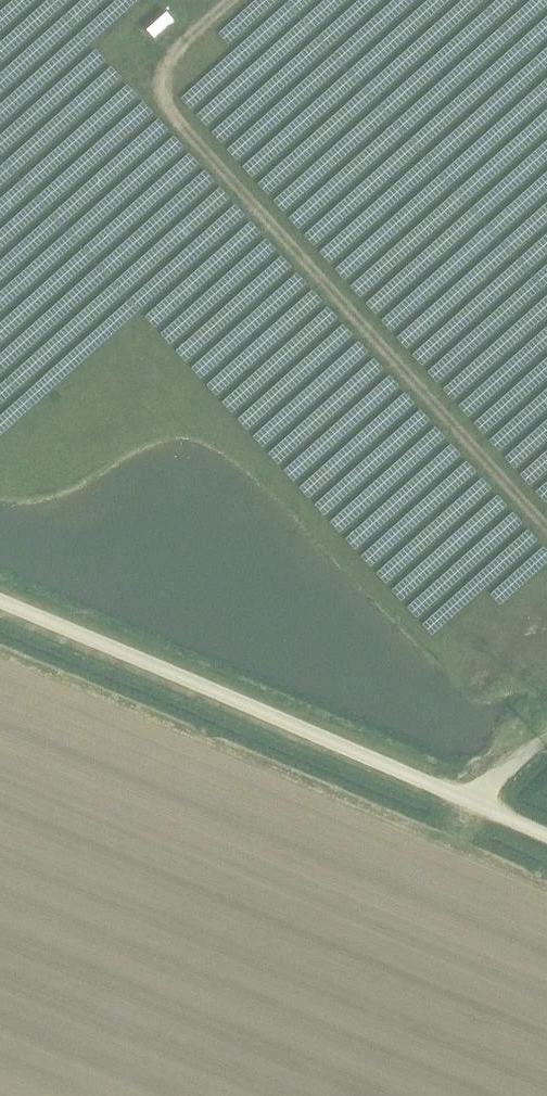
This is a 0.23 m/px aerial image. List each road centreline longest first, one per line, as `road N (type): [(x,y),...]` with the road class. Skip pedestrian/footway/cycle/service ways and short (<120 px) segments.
road 1 (track): [(546,530),(172,114),(162,70),(231,0)]
road 2 (track): [(478,804),(0,604)]

